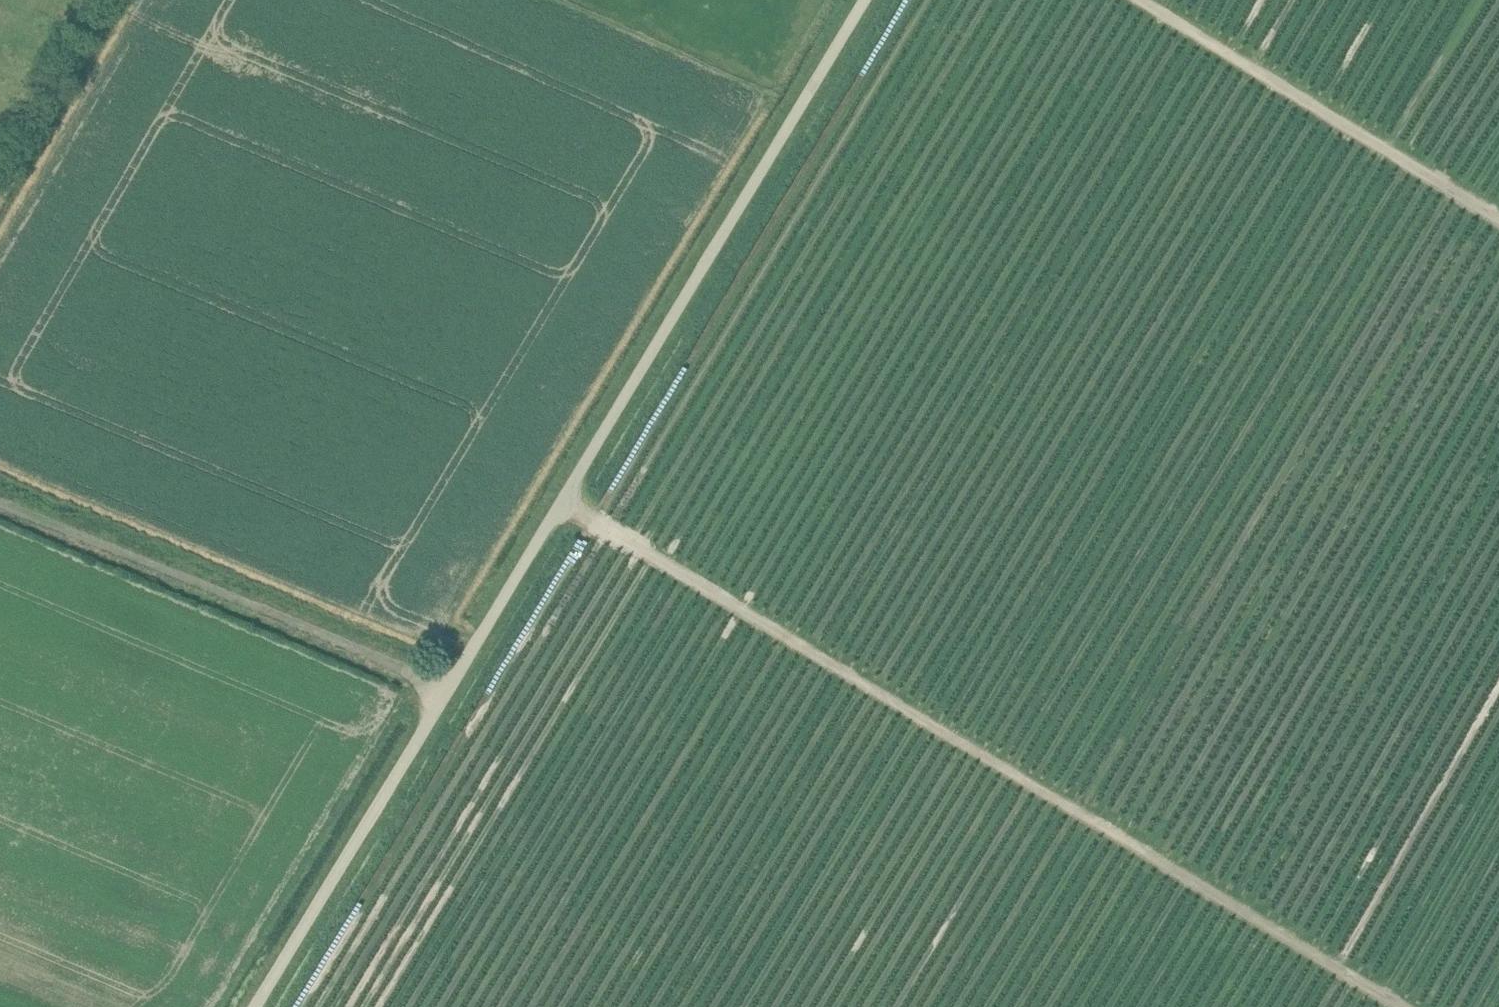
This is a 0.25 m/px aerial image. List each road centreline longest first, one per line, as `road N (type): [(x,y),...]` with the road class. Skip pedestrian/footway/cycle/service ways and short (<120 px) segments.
road 1 (unclassified): [(445,697),(865,0)]
road 2 (unclassified): [(445,697),(0,507)]
road 3 (unclassified): [(260,1006),(445,697)]

